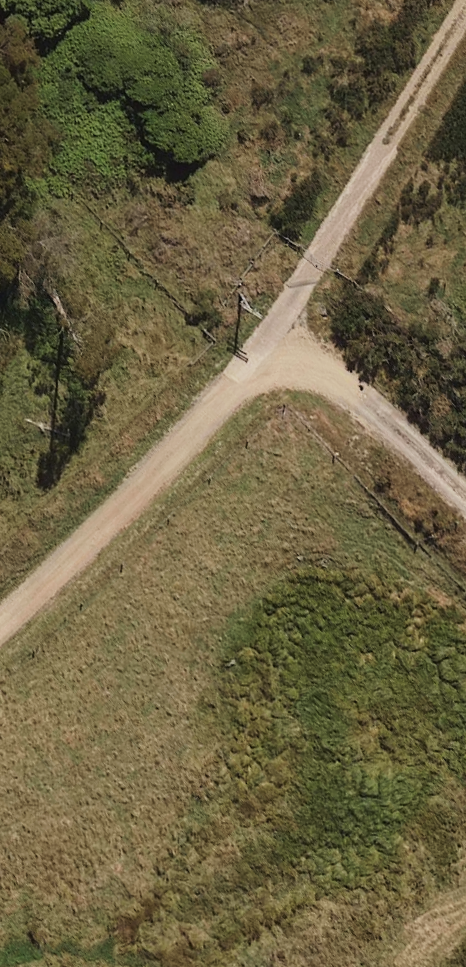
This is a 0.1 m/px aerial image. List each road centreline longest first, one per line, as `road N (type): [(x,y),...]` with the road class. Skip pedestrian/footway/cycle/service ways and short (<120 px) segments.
road 1 (track): [(465,42),(380,194),(272,356),(170,486),(0,642)]
road 2 (track): [(272,356),(465,532)]

